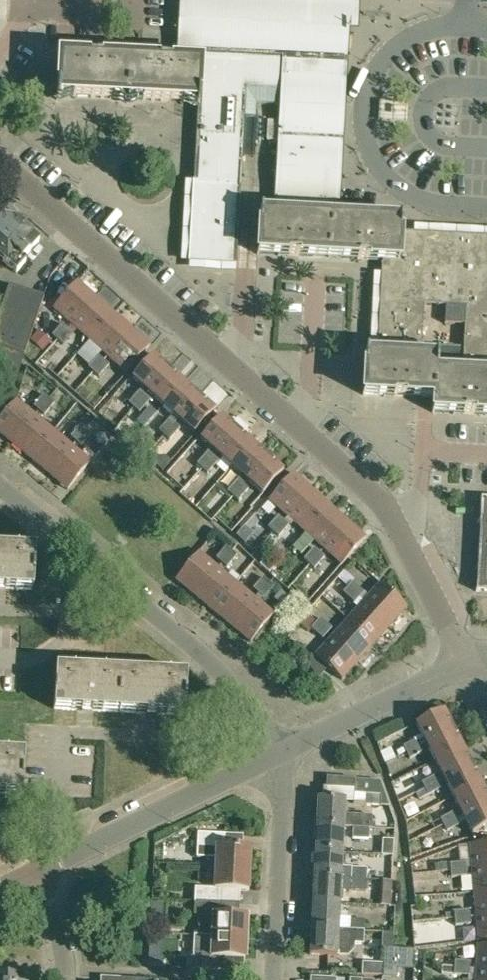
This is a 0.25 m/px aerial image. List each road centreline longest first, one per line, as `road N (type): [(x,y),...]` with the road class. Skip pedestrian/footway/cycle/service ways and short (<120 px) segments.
road 1 (unclassified): [(467,665),(385,502),(0,160)]
road 2 (residential): [(272,756),(227,679),(0,486)]
road 3 (residential): [(272,756),(32,873)]
road 4 (residential): [(274,979),(281,807),(272,756)]
road 5 (unclassified): [(467,665),(272,756)]

